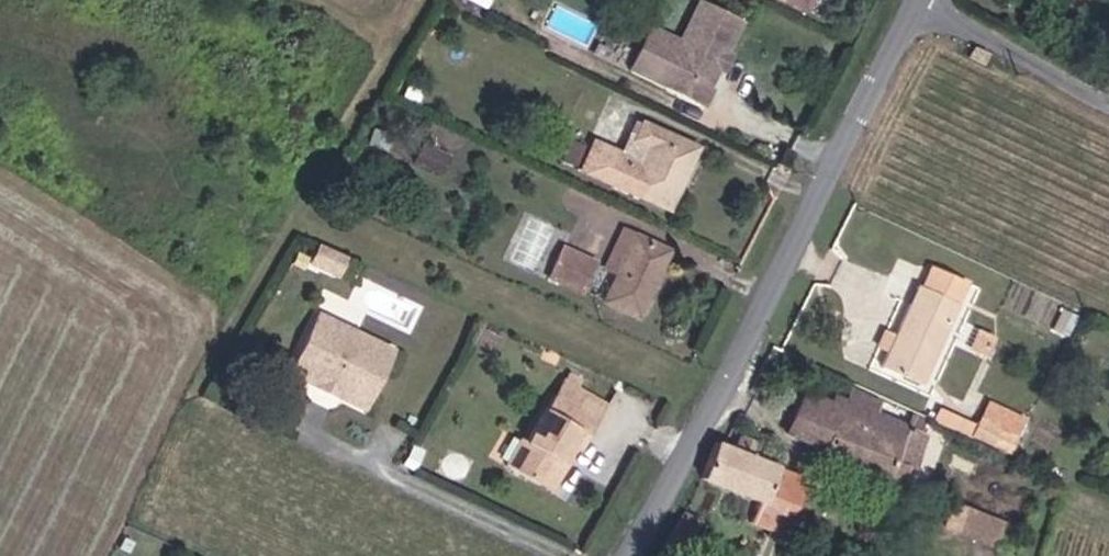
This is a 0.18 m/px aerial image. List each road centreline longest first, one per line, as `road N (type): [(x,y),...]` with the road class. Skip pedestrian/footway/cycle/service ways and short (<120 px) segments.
road 1 (tertiary): [(630,555),(675,483),(918,0)]
road 2 (unclassified): [(1108,103),(918,0)]

